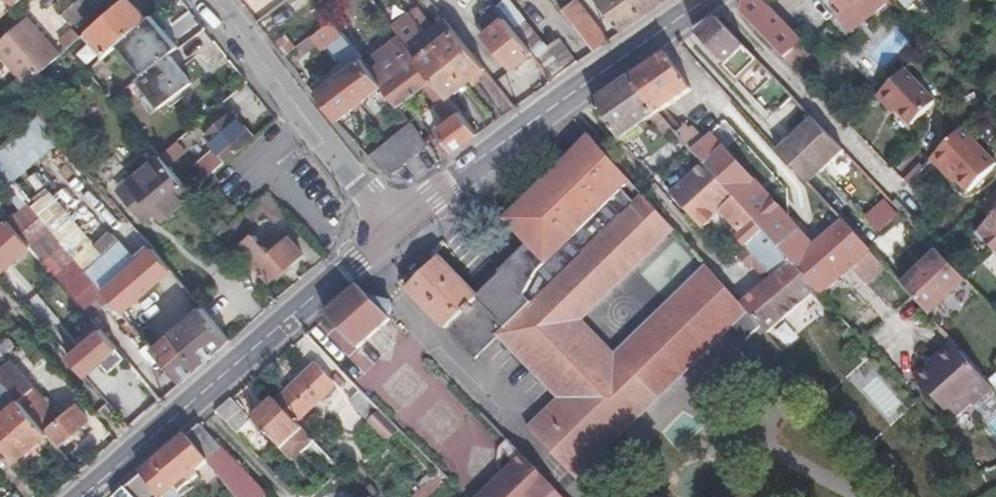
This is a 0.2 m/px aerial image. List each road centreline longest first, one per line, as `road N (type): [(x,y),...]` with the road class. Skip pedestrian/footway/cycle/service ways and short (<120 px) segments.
road 1 (tertiary): [(83,496),(393,227)]
road 2 (tertiary): [(393,227),(704,0)]
road 3 (unclassified): [(213,0),(393,227)]

